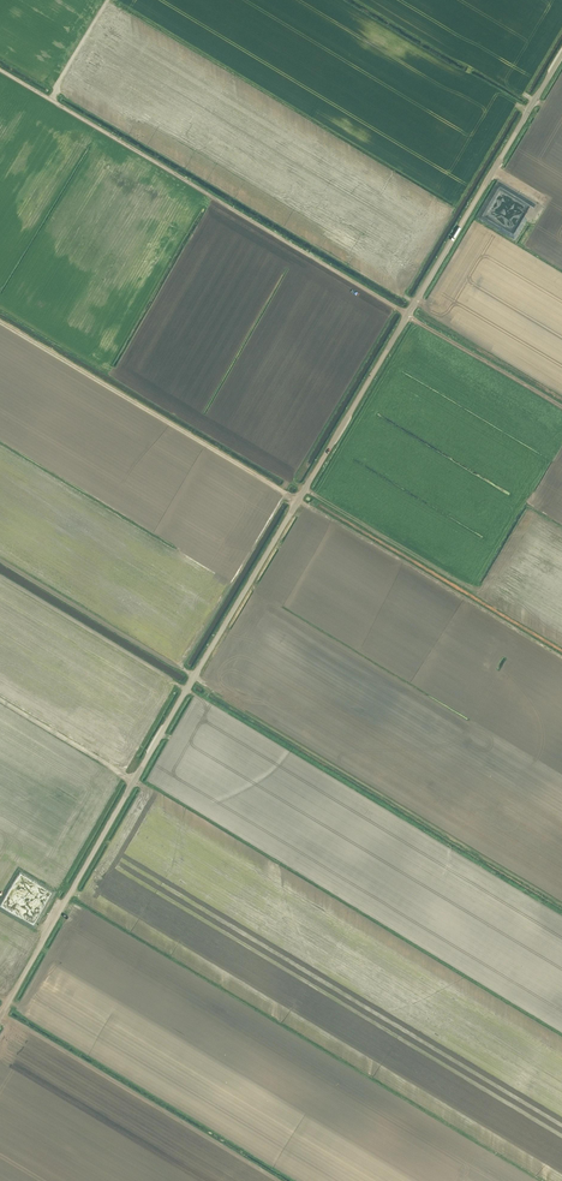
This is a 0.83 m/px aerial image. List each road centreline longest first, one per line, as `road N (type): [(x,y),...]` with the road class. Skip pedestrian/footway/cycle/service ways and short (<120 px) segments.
road 1 (unclassified): [(0,1016),(561,53)]
road 2 (track): [(0,322),(299,499)]
road 3 (track): [(279,1180),(0,1012)]
road 4 (track): [(561,657),(299,499)]
road 5 (track): [(134,780),(0,699)]

